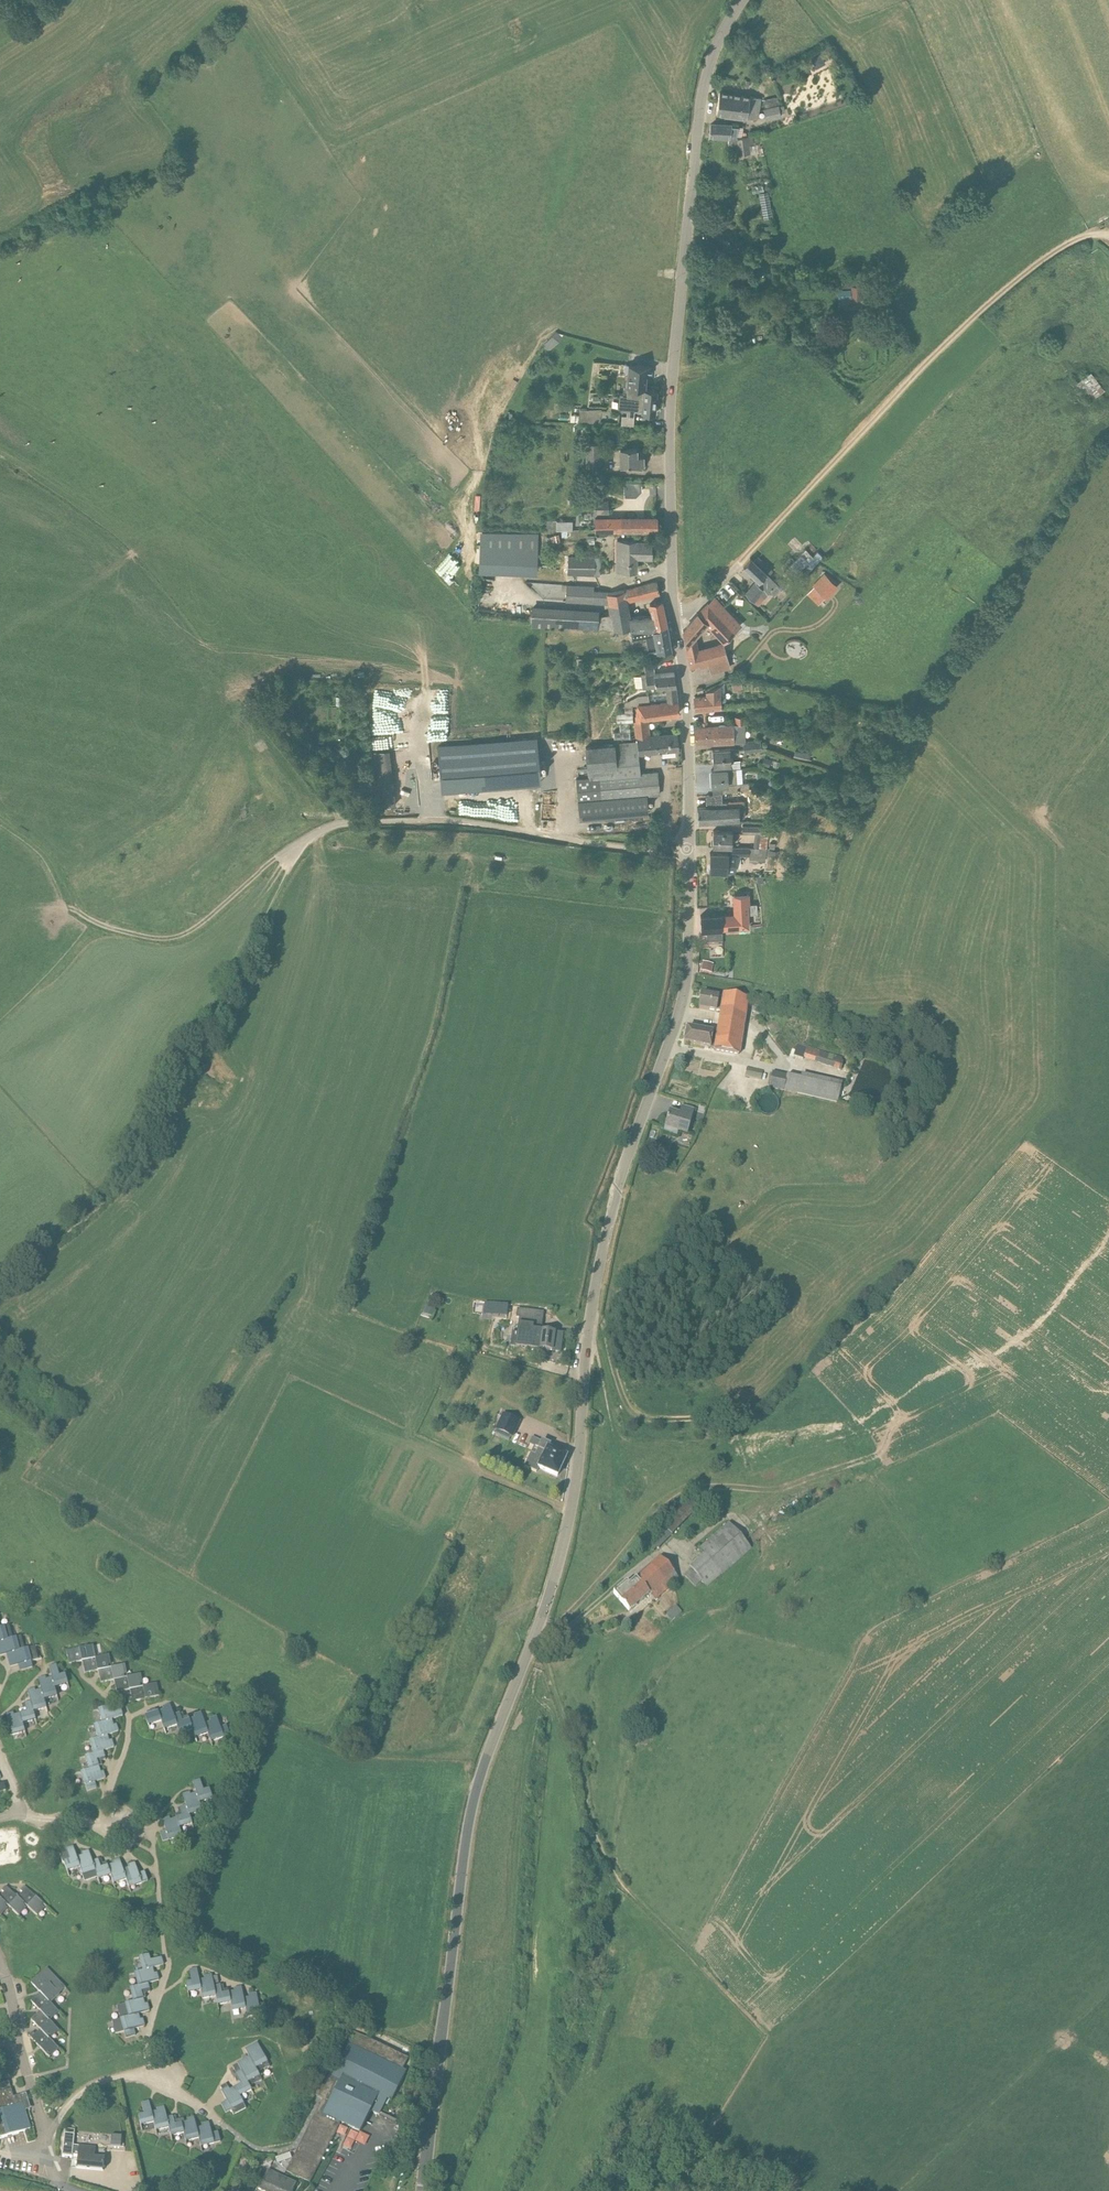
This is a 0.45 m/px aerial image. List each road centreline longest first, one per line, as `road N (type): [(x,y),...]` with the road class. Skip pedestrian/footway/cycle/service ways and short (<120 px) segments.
road 1 (unclassified): [(423,2190),(474,1793),(556,1566),(573,1500),(587,1327),(609,1218),(688,967),(689,772),(672,585),(671,393),(700,103),(718,42),(741,0)]
road 2 (track): [(675,625),(976,316),(1062,248),(1108,236)]
road 3 (track): [(0,1282),(104,1198),(141,1147),(224,1001),(297,847)]
road 4 (track): [(297,847),(335,824),(434,821),(690,851)]
road 5 (track): [(701,1963),(628,1891),(605,1855),(535,1633)]
road 6 (track): [(547,1636),(675,1498),(705,1486),(769,1488)]

